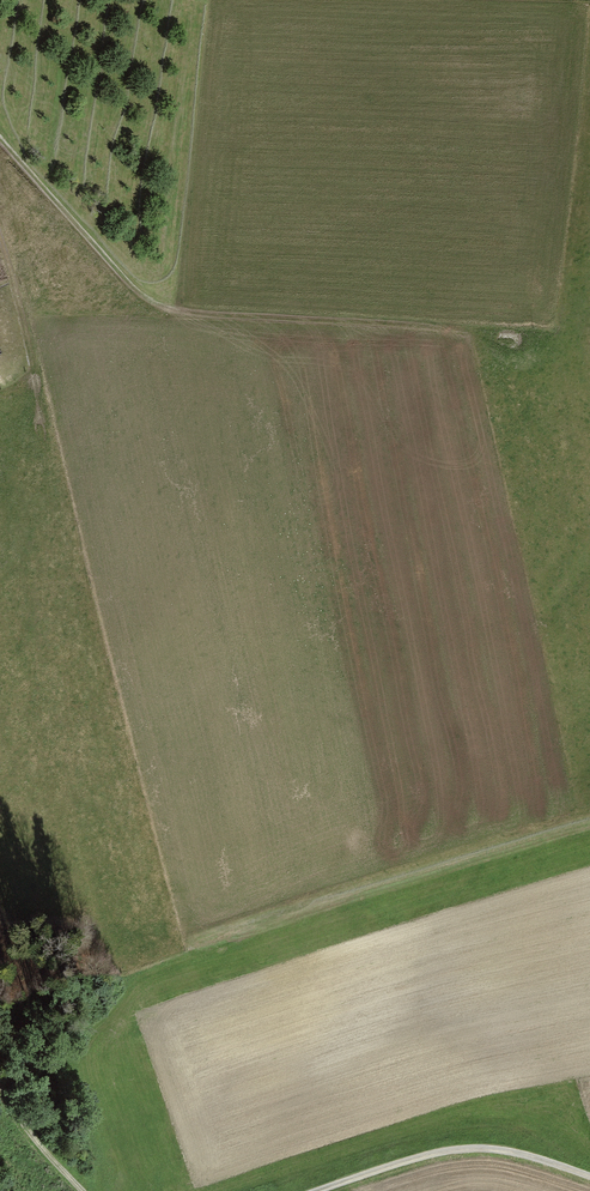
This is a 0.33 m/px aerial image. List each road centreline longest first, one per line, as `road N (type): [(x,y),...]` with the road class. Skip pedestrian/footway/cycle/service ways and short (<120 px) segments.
road 1 (track): [(589,1177),(483,1149),(444,1152),(318,1190)]
road 2 (track): [(177,314),(121,279),(0,144)]
road 3 (track): [(34,386),(0,208)]
road 4 (track): [(79,1190),(0,1084)]

